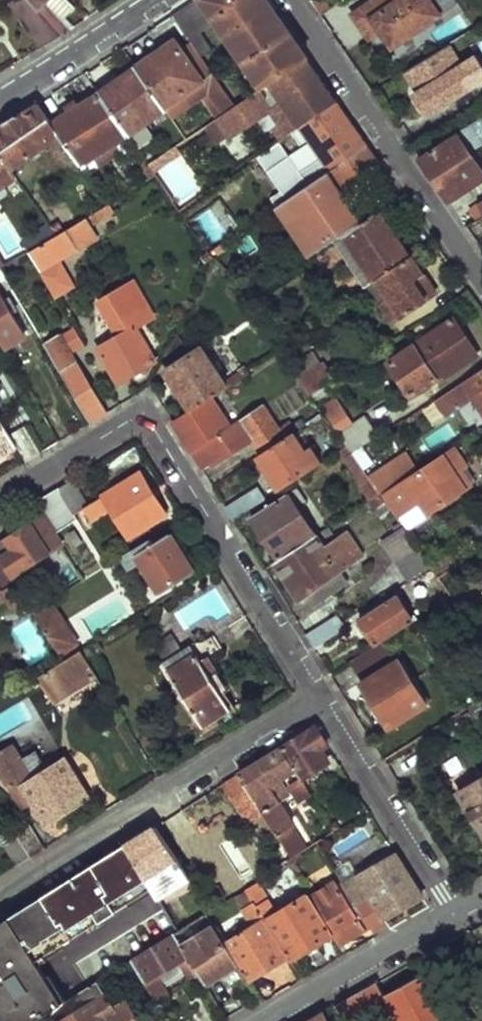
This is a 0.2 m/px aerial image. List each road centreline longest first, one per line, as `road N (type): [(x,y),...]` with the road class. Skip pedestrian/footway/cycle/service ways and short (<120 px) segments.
road 1 (residential): [(0,499),(126,420),(144,417),(326,698)]
road 2 (residential): [(326,698),(0,901)]
road 3 (residential): [(481,276),(291,0)]
road 4 (residential): [(326,698),(453,911)]
road 5 (residential): [(453,911),(269,1020)]
road 6 (residential): [(0,96),(149,0)]

